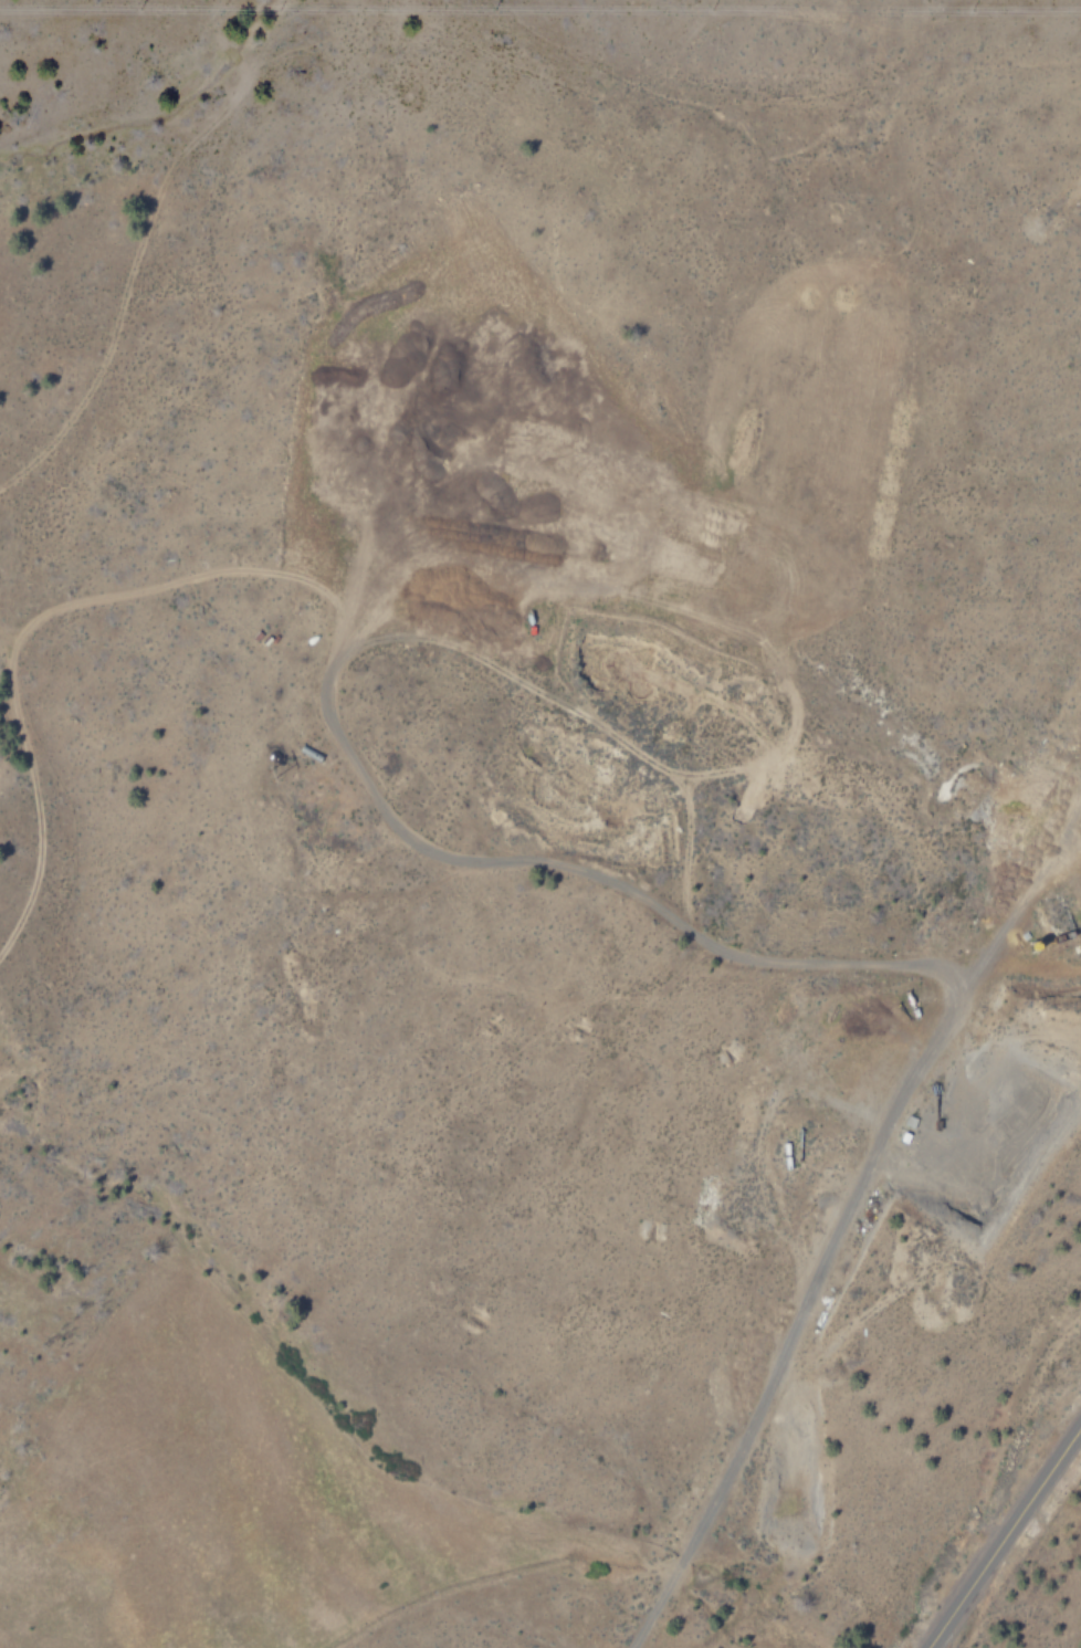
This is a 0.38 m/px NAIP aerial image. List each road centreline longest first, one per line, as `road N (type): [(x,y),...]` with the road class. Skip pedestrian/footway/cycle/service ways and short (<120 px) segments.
road 1 (track): [(631,1647),(1049,850),(1080,758)]
road 2 (tertiary): [(929,1647),(1080,1426)]

